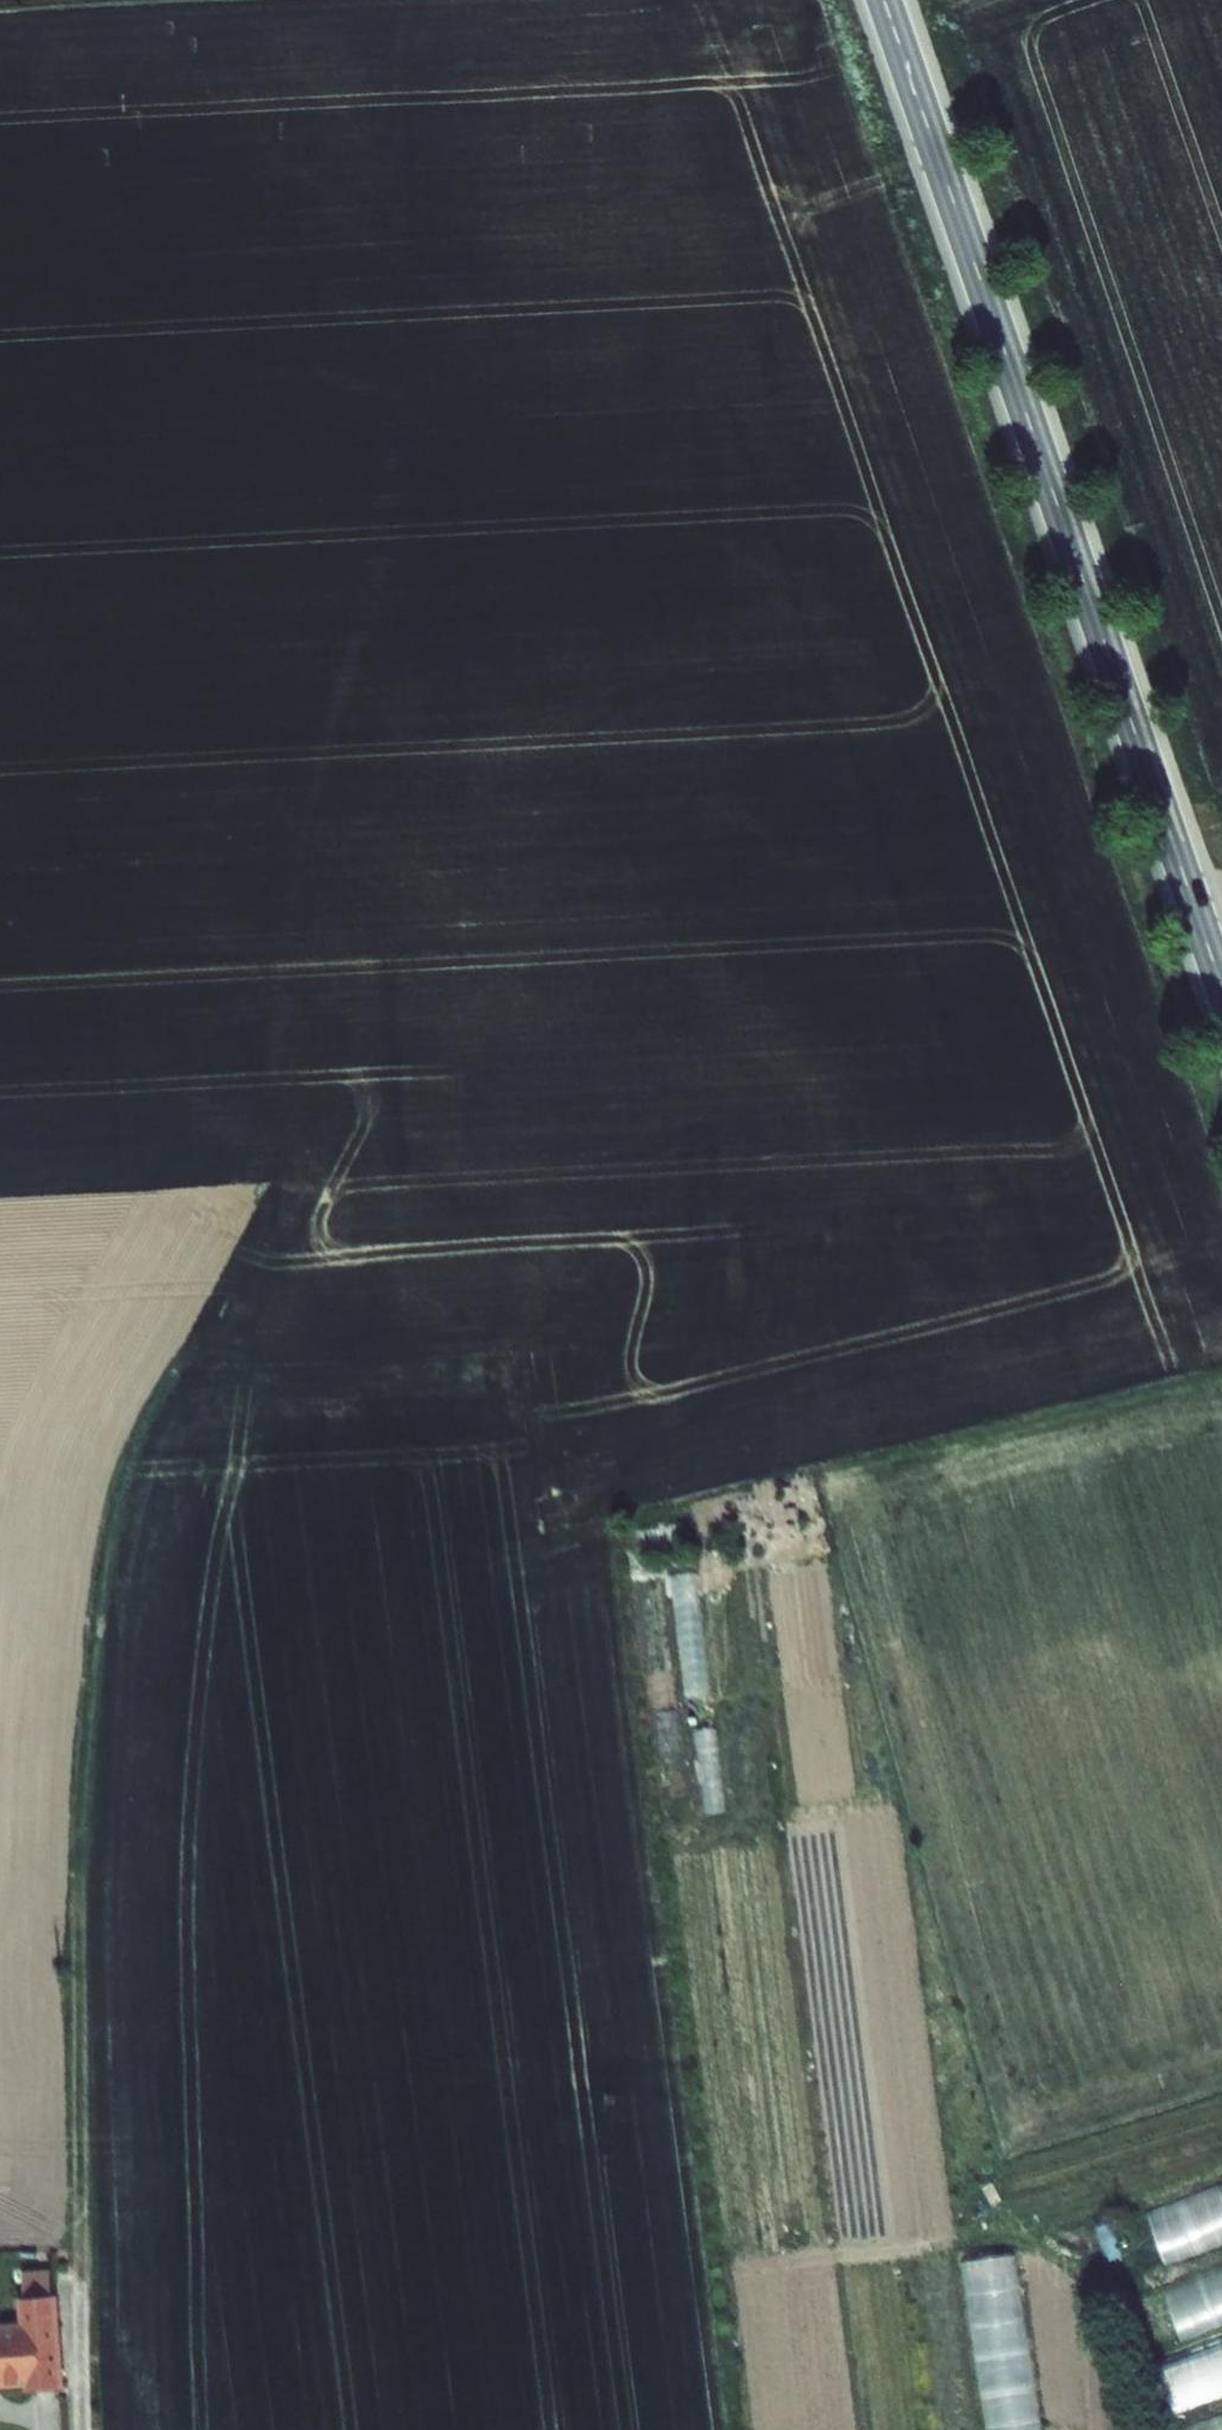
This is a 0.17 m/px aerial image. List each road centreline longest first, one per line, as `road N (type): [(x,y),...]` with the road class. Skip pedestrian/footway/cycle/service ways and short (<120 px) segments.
road 1 (secondary): [(1221,993),(883,0)]

